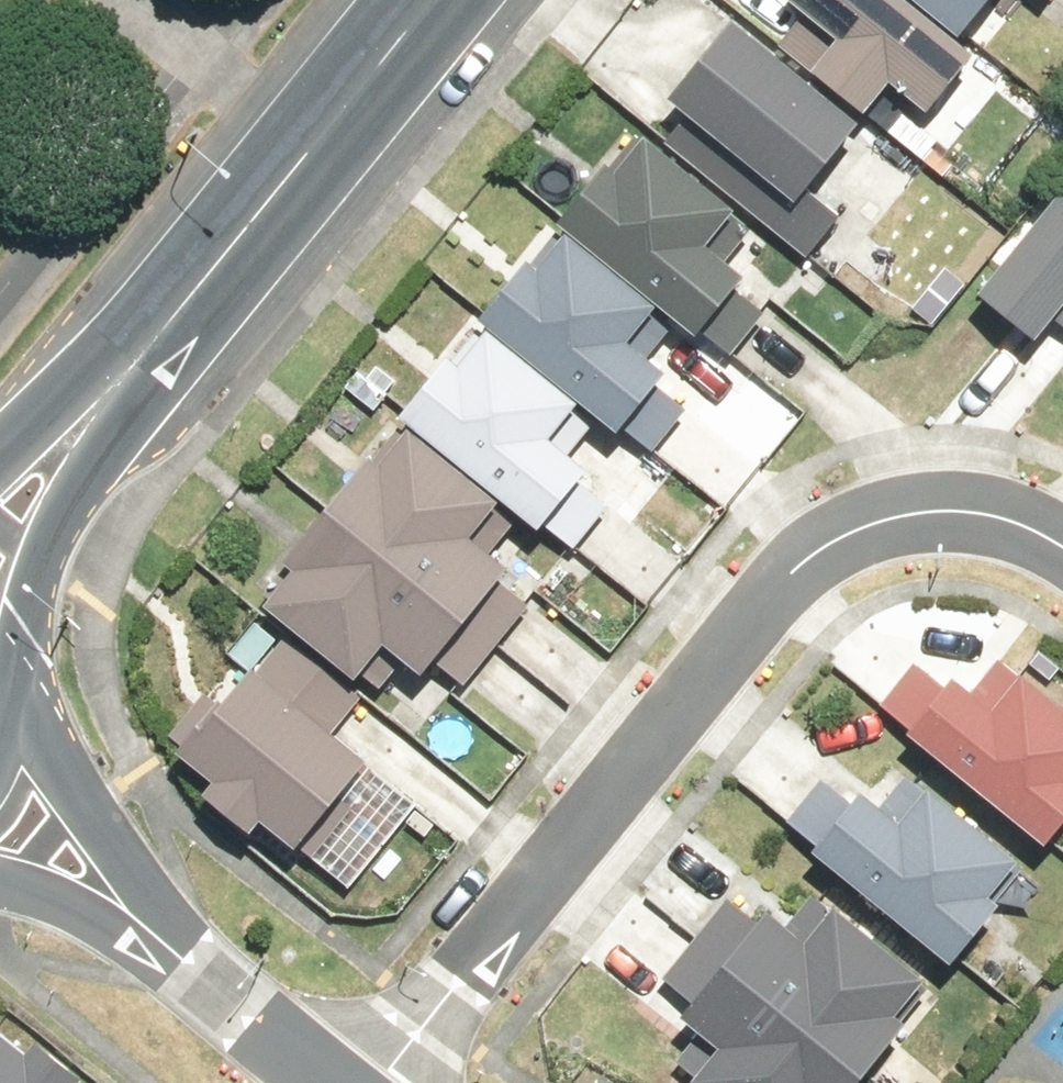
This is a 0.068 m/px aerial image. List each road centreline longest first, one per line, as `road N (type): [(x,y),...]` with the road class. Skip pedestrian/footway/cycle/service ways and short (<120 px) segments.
road 1 (residential): [(382,1082),(804,556),(873,523),(969,511),(1062,548)]
road 2 (tertiary): [(432,0),(165,328)]
road 3 (tertiary): [(165,328),(70,466),(0,634)]
road 4 (residential): [(0,728),(109,842),(177,938)]
road 5 (tertiary): [(0,485),(165,328)]
road 6 (residential): [(344,1082),(177,938)]
road 7 (residential): [(177,938),(118,923),(0,870)]

